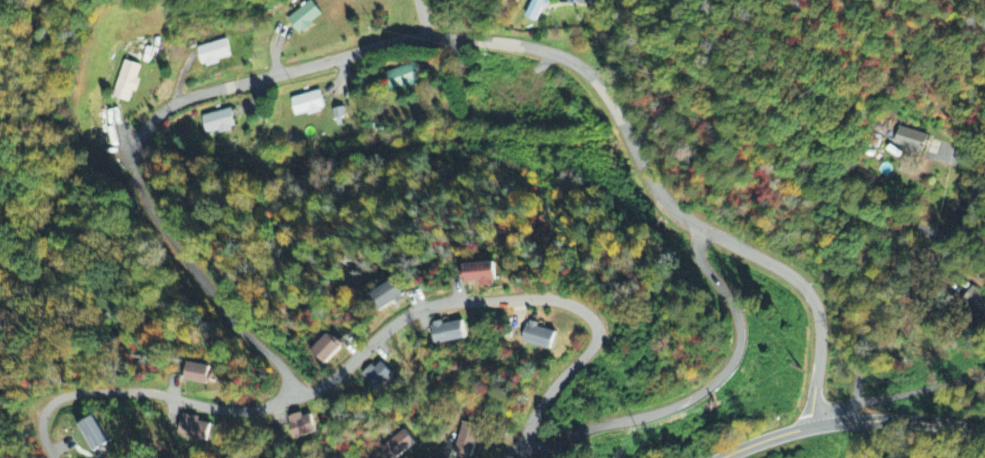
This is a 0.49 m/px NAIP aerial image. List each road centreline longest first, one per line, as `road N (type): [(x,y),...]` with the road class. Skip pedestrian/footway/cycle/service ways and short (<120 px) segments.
road 1 (residential): [(812,427),(816,310),(805,286),(672,207),(646,176),(598,82),(575,65),(541,50),(456,37),(402,39),(169,102),(139,135),(132,177),(138,200),(233,326),(279,366),(294,397)]
road 2 (residential): [(49,457),(43,431),(58,401),(134,392),(263,408),(317,391),(423,310),(489,299),(565,302),(591,313),(598,339),(533,418),(529,451)]
road 3 (residential): [(507,454),(666,410),(723,374),(736,357),(738,318),(697,261),(687,219)]
road 4 (residential): [(847,422),(895,266),(897,230),(950,232),(971,212),(969,173),(952,153)]
road 5 (primary): [(721,457),(784,433),(862,420),(984,434)]

